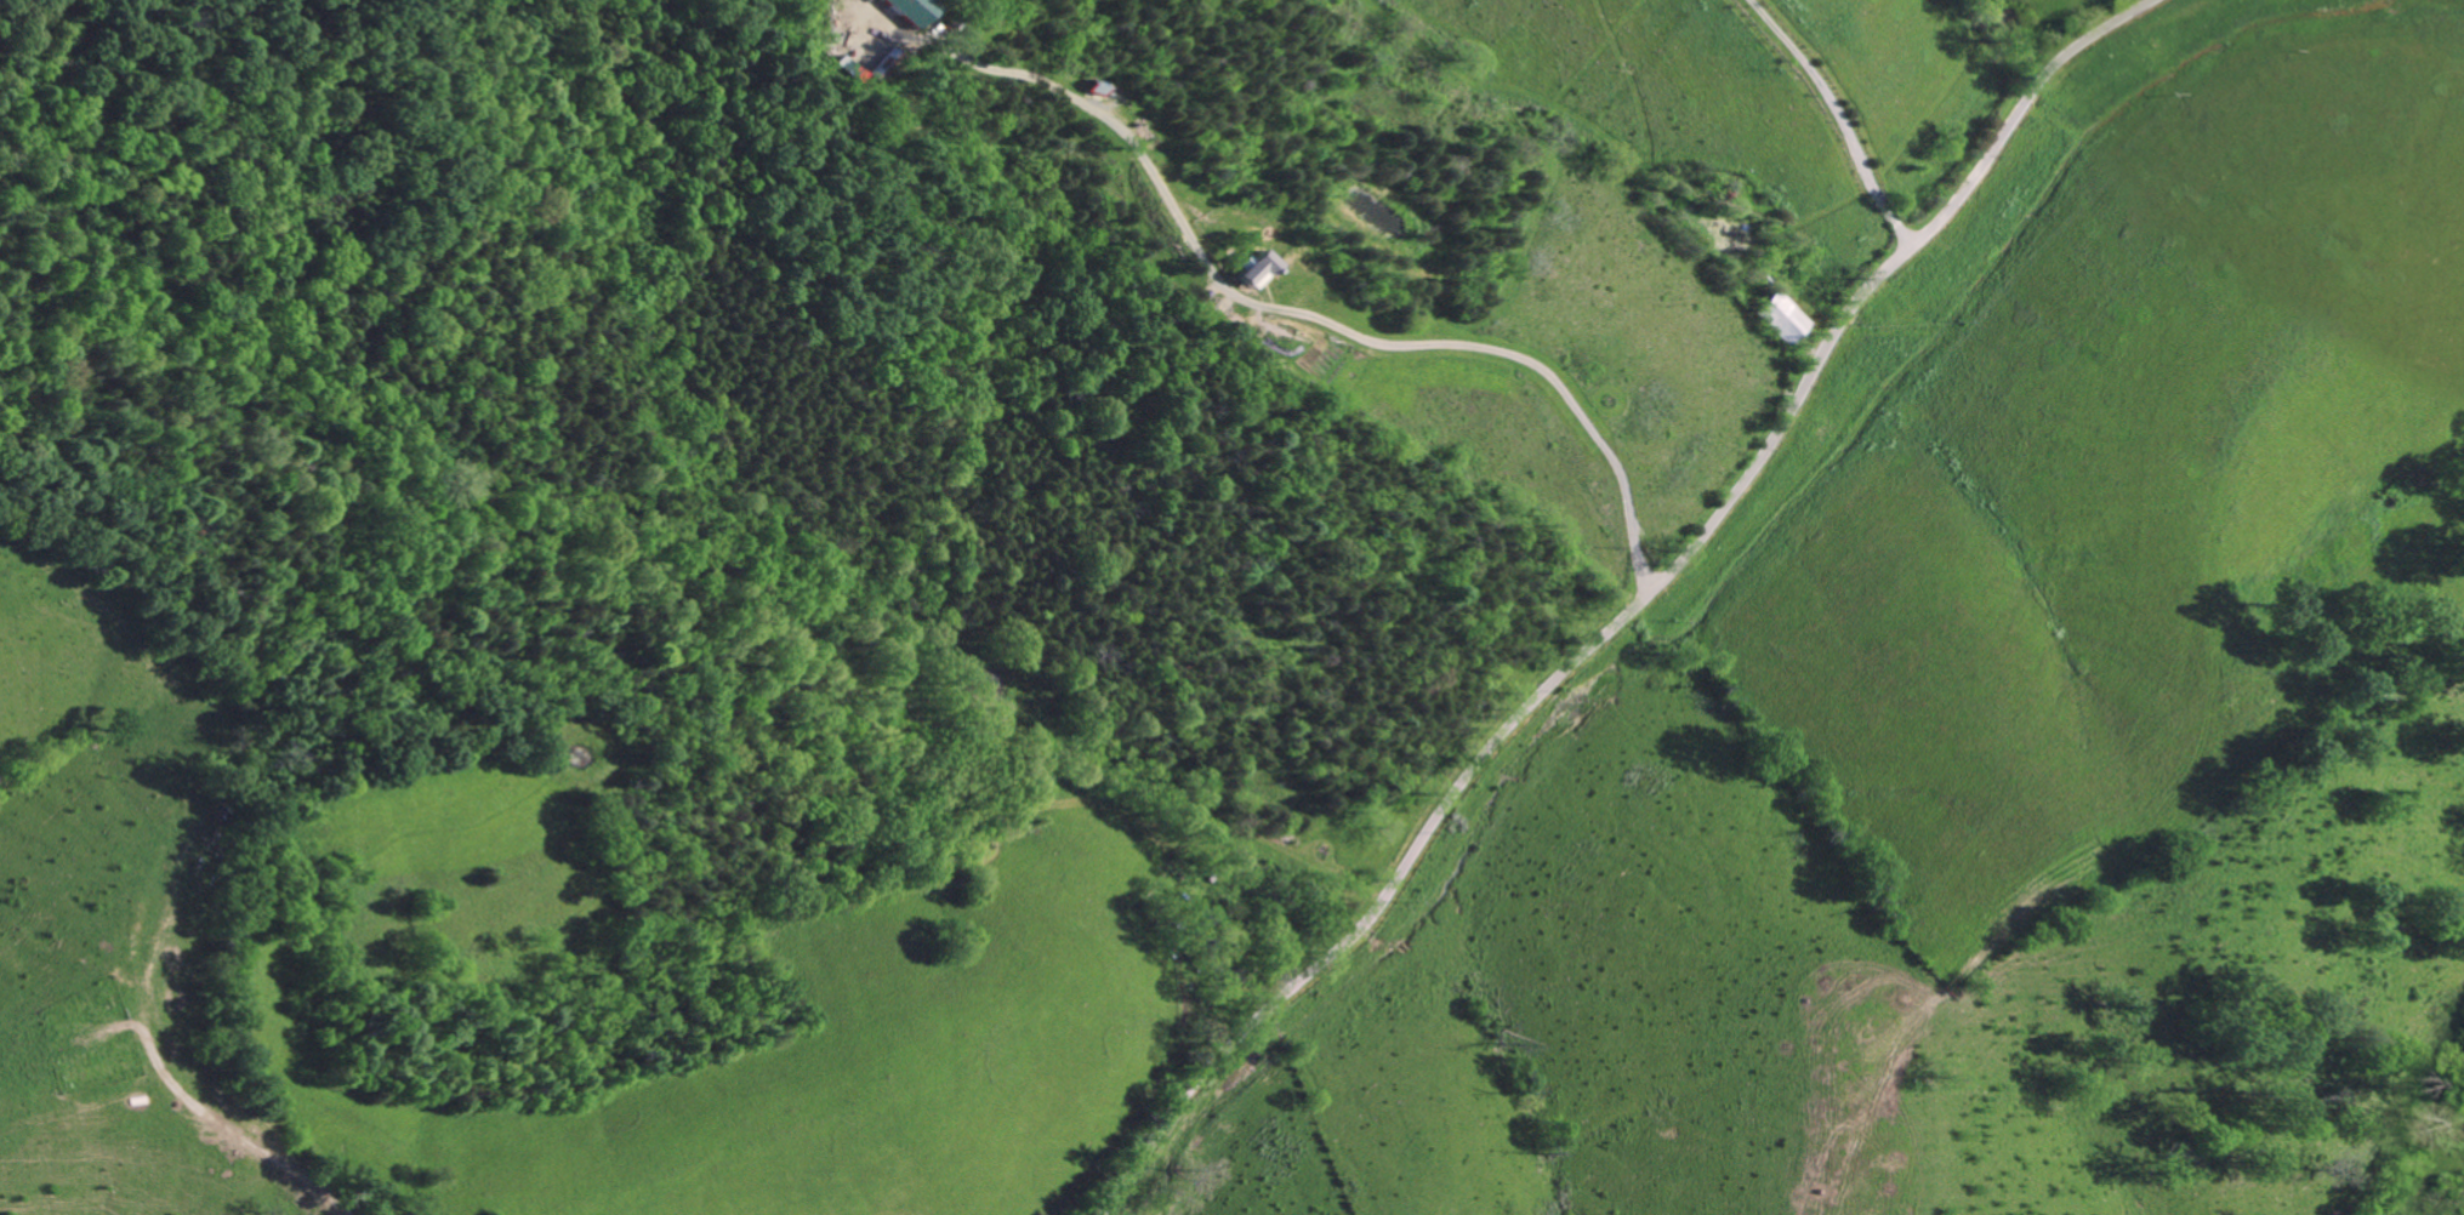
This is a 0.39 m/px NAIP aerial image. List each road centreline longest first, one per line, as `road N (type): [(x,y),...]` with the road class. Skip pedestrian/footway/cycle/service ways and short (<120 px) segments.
road 1 (secondary): [(2154,0),(2047,78),(1941,222),(1842,323),(1759,463),(1696,549),(1489,755),(1375,914),(1171,1120),(1095,1214)]

